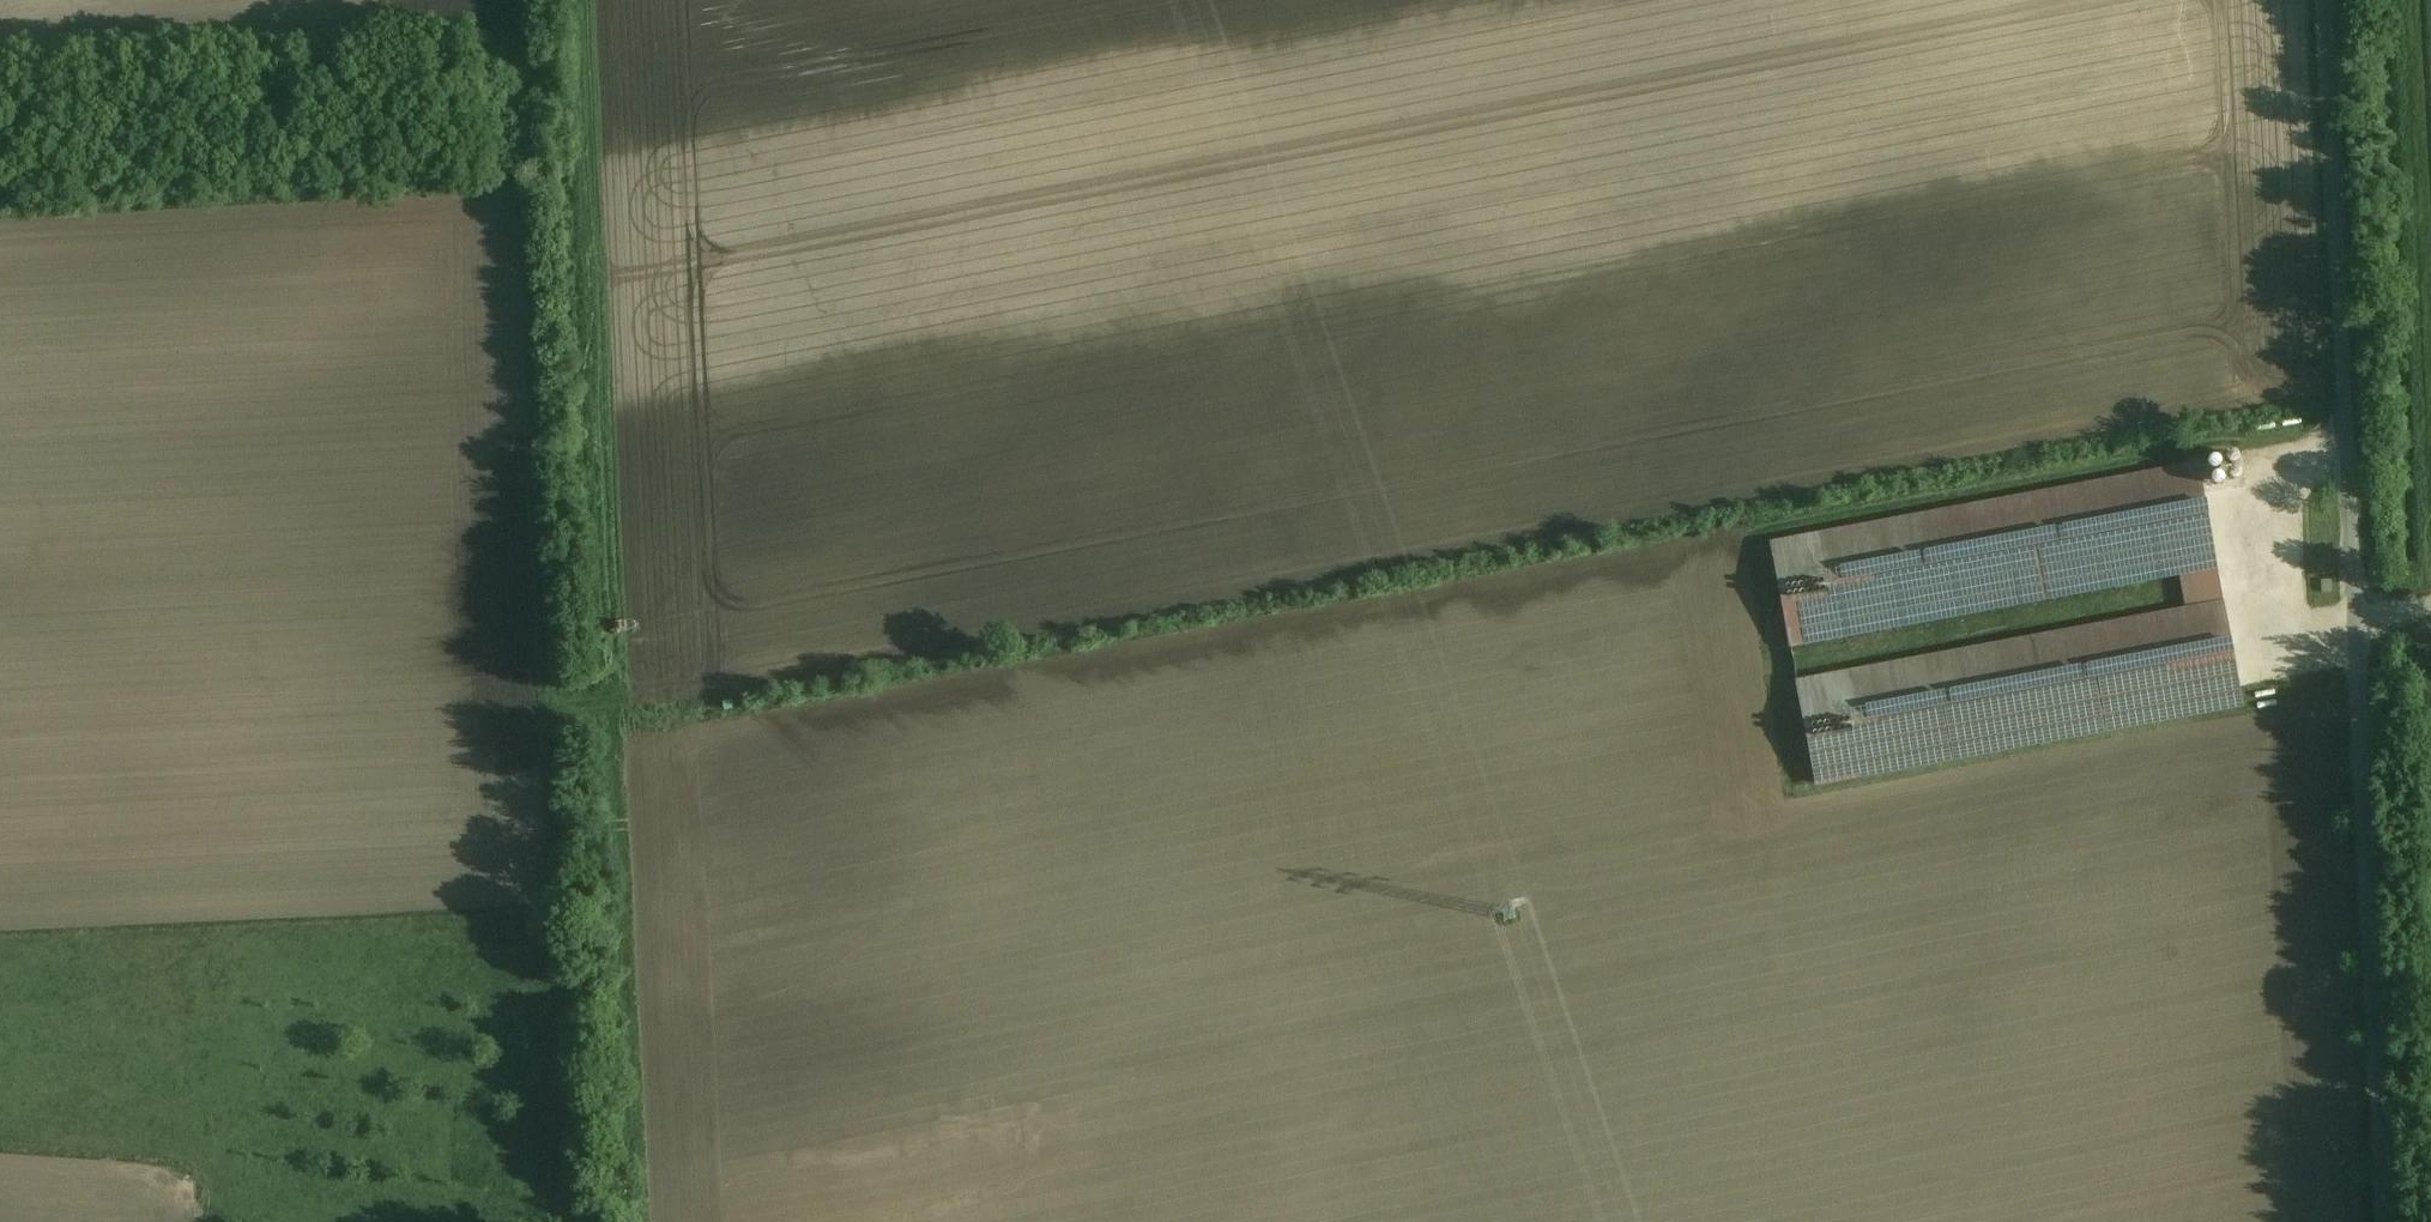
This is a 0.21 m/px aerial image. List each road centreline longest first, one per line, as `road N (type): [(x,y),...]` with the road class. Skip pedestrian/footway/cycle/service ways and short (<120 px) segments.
road 1 (unclassified): [(2366,661),(2329,0)]
road 2 (unclassified): [(2391,1221),(2366,661)]

